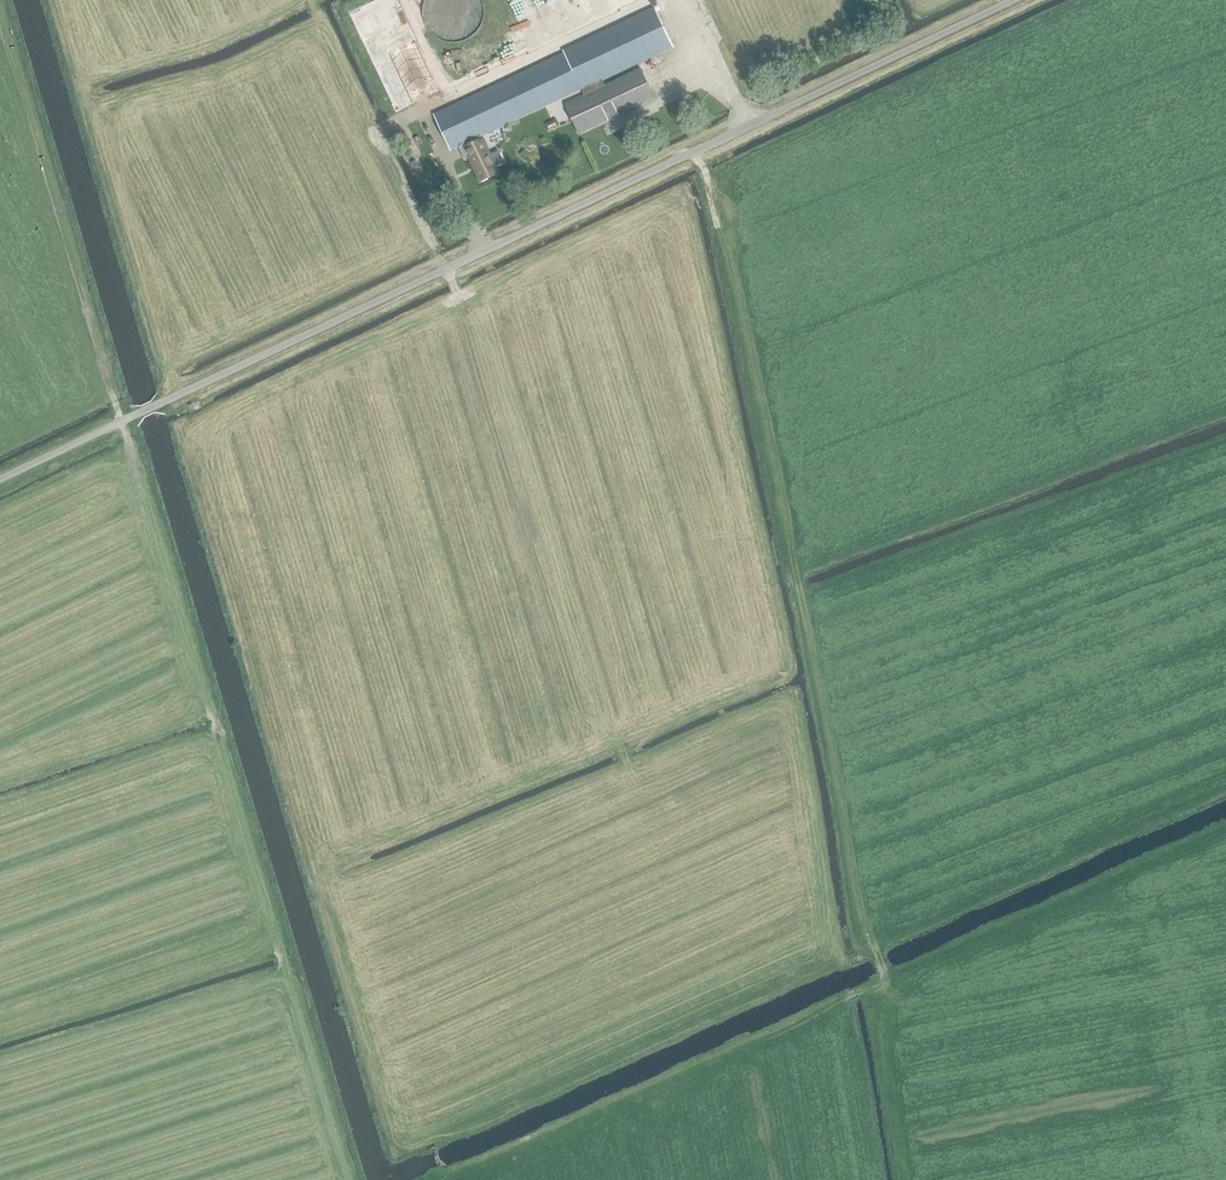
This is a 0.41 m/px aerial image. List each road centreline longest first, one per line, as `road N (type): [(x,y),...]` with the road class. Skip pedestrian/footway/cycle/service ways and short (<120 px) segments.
road 1 (unclassified): [(0,479),(1022,0)]

